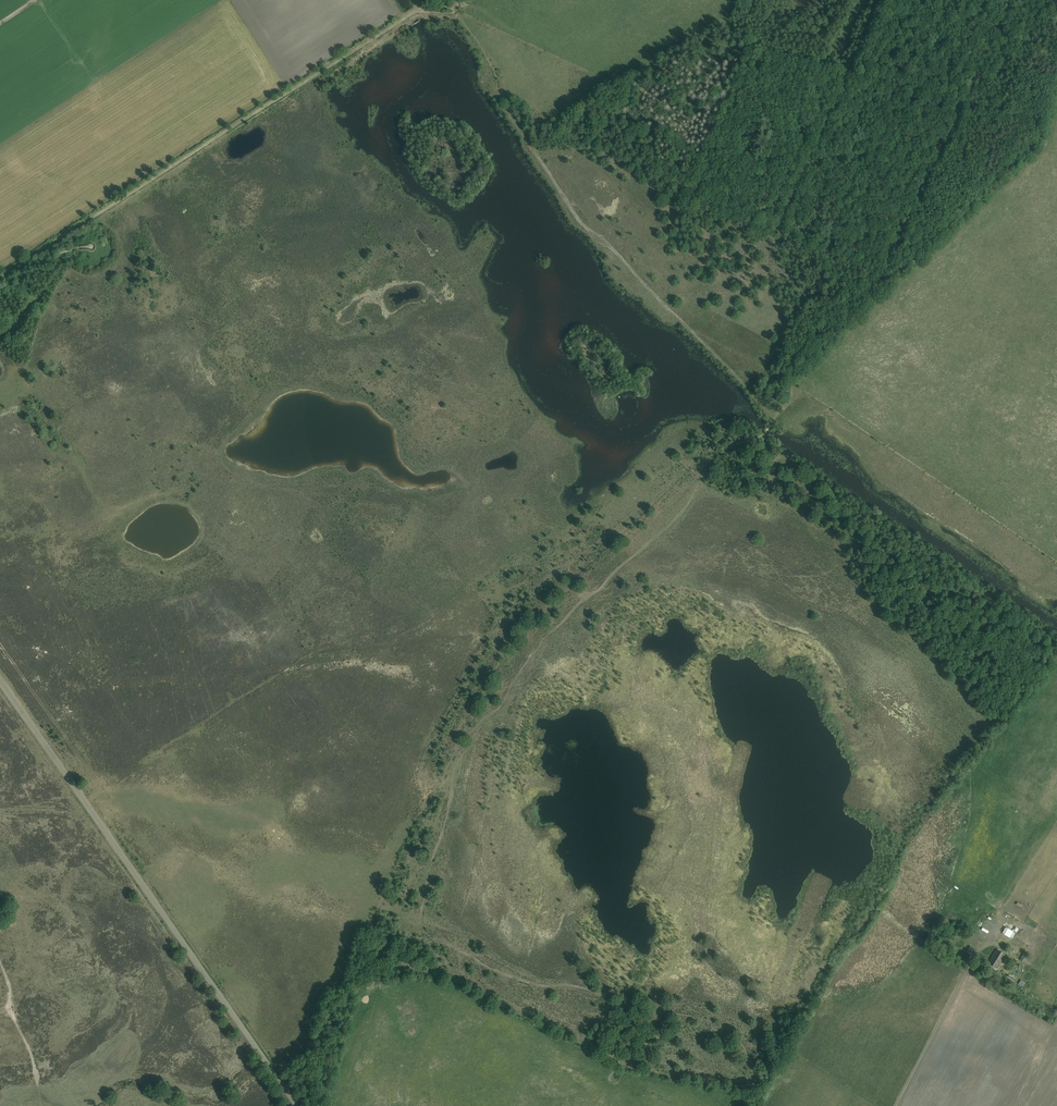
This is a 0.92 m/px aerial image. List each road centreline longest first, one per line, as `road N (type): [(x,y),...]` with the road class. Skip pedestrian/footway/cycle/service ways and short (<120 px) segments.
road 1 (tertiary): [(297,1105),(0,679)]
road 2 (track): [(969,962),(895,1105)]

